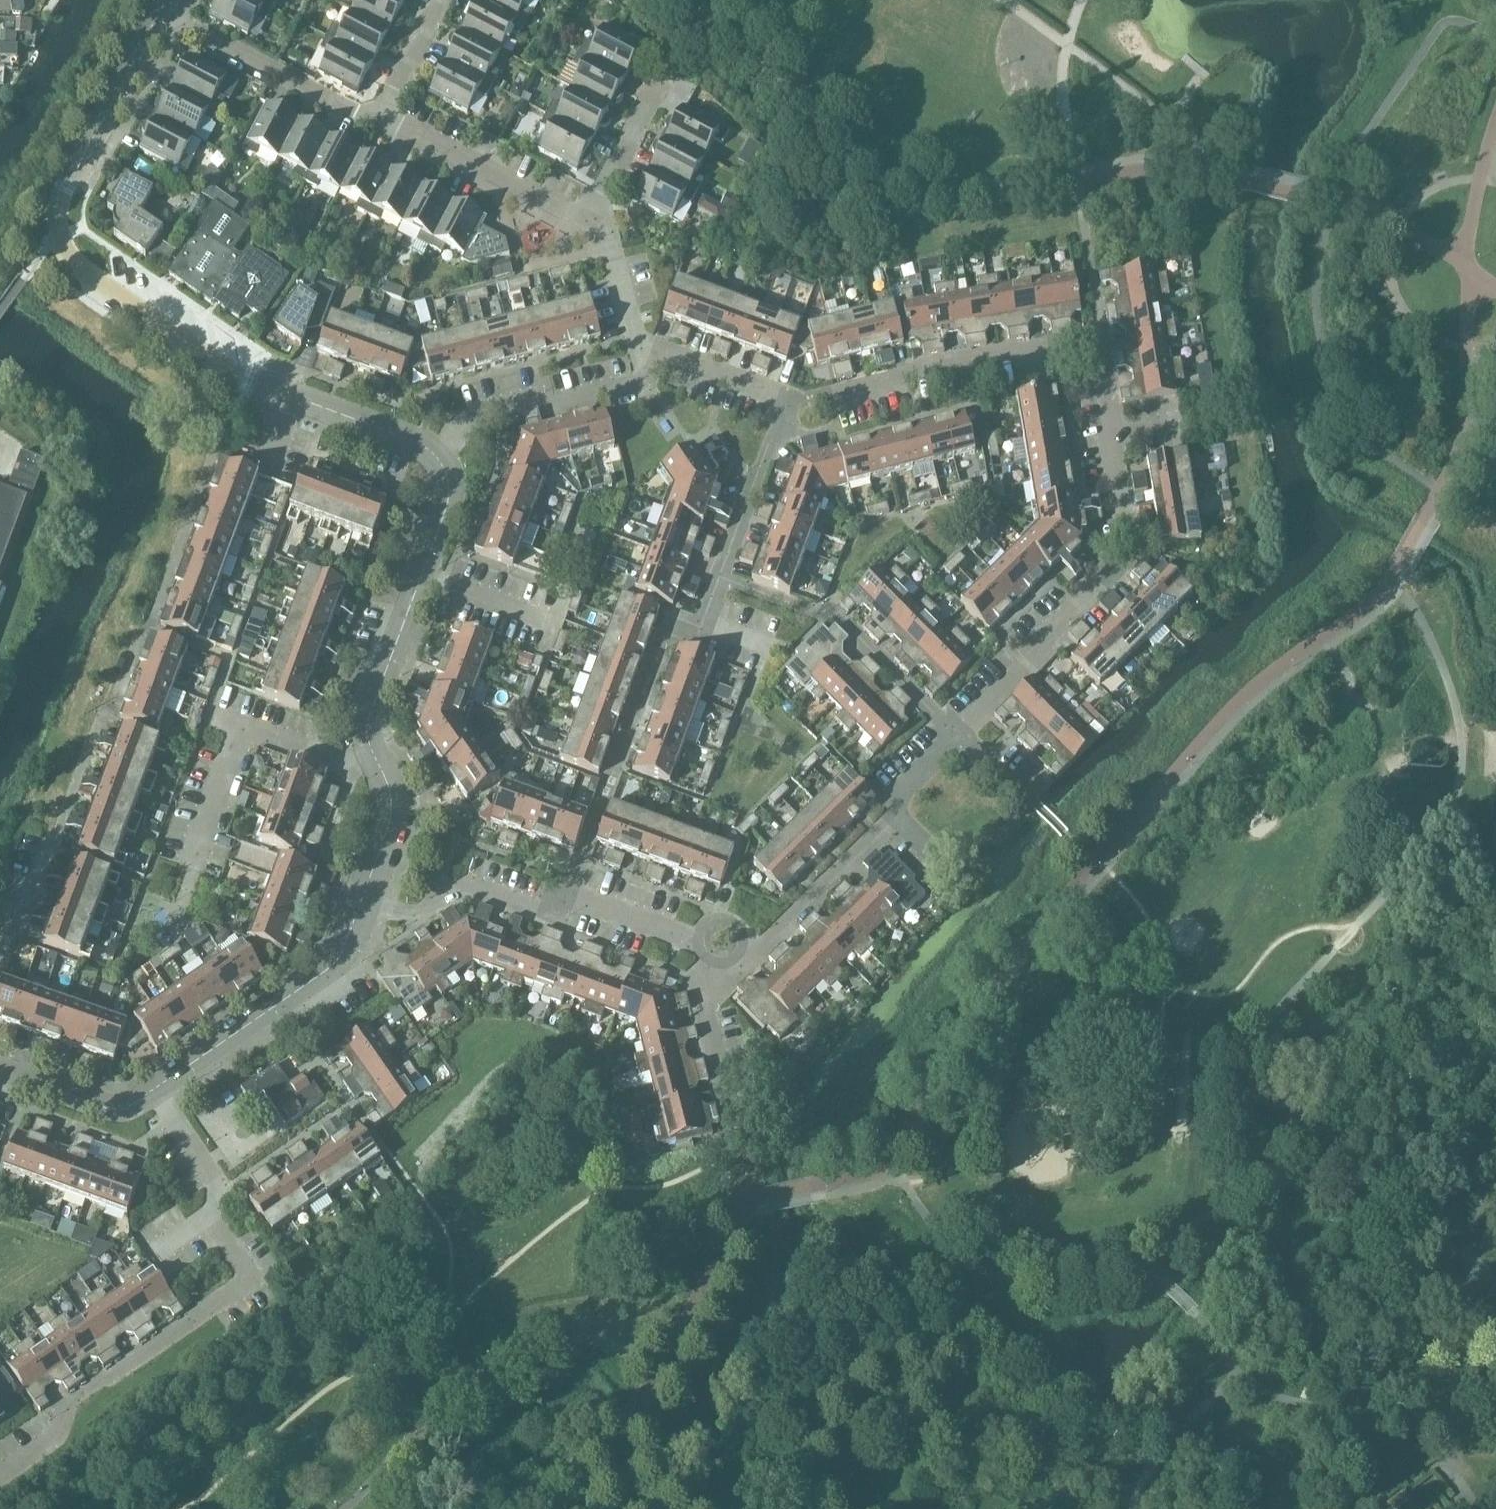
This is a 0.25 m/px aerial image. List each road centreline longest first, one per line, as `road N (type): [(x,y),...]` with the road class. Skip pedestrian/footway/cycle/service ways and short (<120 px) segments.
road 1 (residential): [(956,731),(1124,554),(1101,347),(912,371),(785,409)]
road 2 (residential): [(444,457),(254,381),(63,247),(57,231),(62,201),(160,12)]
road 3 (residential): [(157,1095),(260,1271),(70,1405),(59,1433),(0,1473)]
road 4 (residential): [(573,897),(673,621),(709,634),(727,580)]
road 5 (residential): [(381,773),(368,716),(451,477),(444,457)]
road 6 (residential): [(157,1095),(331,968),(362,900)]
road 7 (residential): [(956,731),(837,620),(727,580)]
road 8 (residential): [(659,352),(648,379),(554,403),(530,399),(479,410),(456,427),(444,457)]
road 9 (residential): [(715,995),(897,817)]
road 10 (residential): [(384,127),(160,12)]
road 11 (residential): [(362,900),(401,913),(477,887),(566,918),(573,897)]
road 12 (residential): [(593,228),(384,127)]
road 13 (residential): [(573,897),(700,944),(715,995)]
road 14 (residential): [(593,228),(677,63)]
road 15 (residential): [(727,580),(785,409)]
road 16 (residential): [(0,1069),(111,1107),(157,1095)]
road 17 (residential): [(192,883),(246,728)]
road 18 (residential): [(659,352),(636,337),(617,240),(593,228)]
road 19 (residential): [(246,728),(381,773)]
road 20 (residential): [(384,127),(445,0)]
road 21 (residential): [(738,1134),(715,995)]
road 22 (residential): [(785,409),(659,352)]
road 23 (residential): [(0,971),(47,845)]
road 24 (residential): [(362,900),(390,825),(381,773)]

